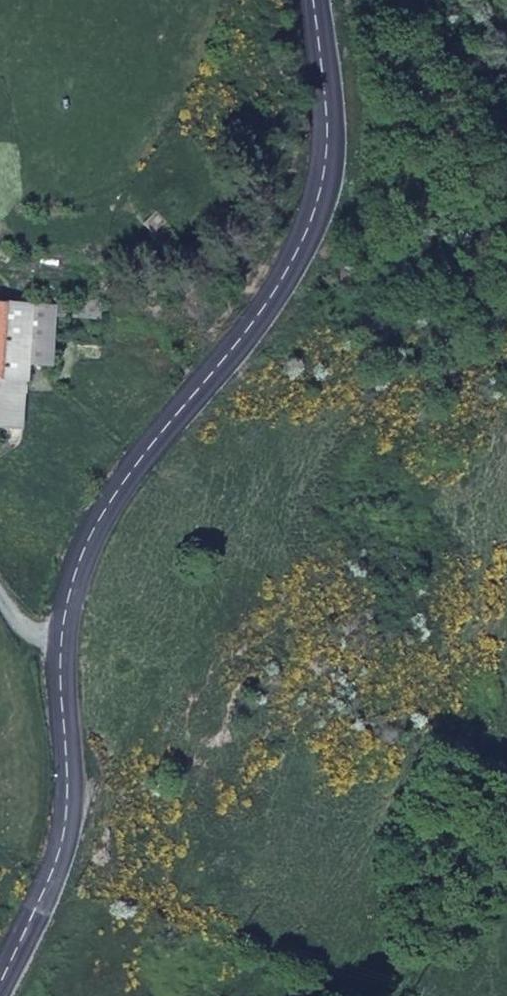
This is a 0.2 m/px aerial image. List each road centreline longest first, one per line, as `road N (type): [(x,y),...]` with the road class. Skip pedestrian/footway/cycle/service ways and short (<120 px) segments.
road 1 (secondary): [(0,978),(52,875),(64,829),(67,589),(95,521),(273,302),(317,201),(328,141),(314,0)]

